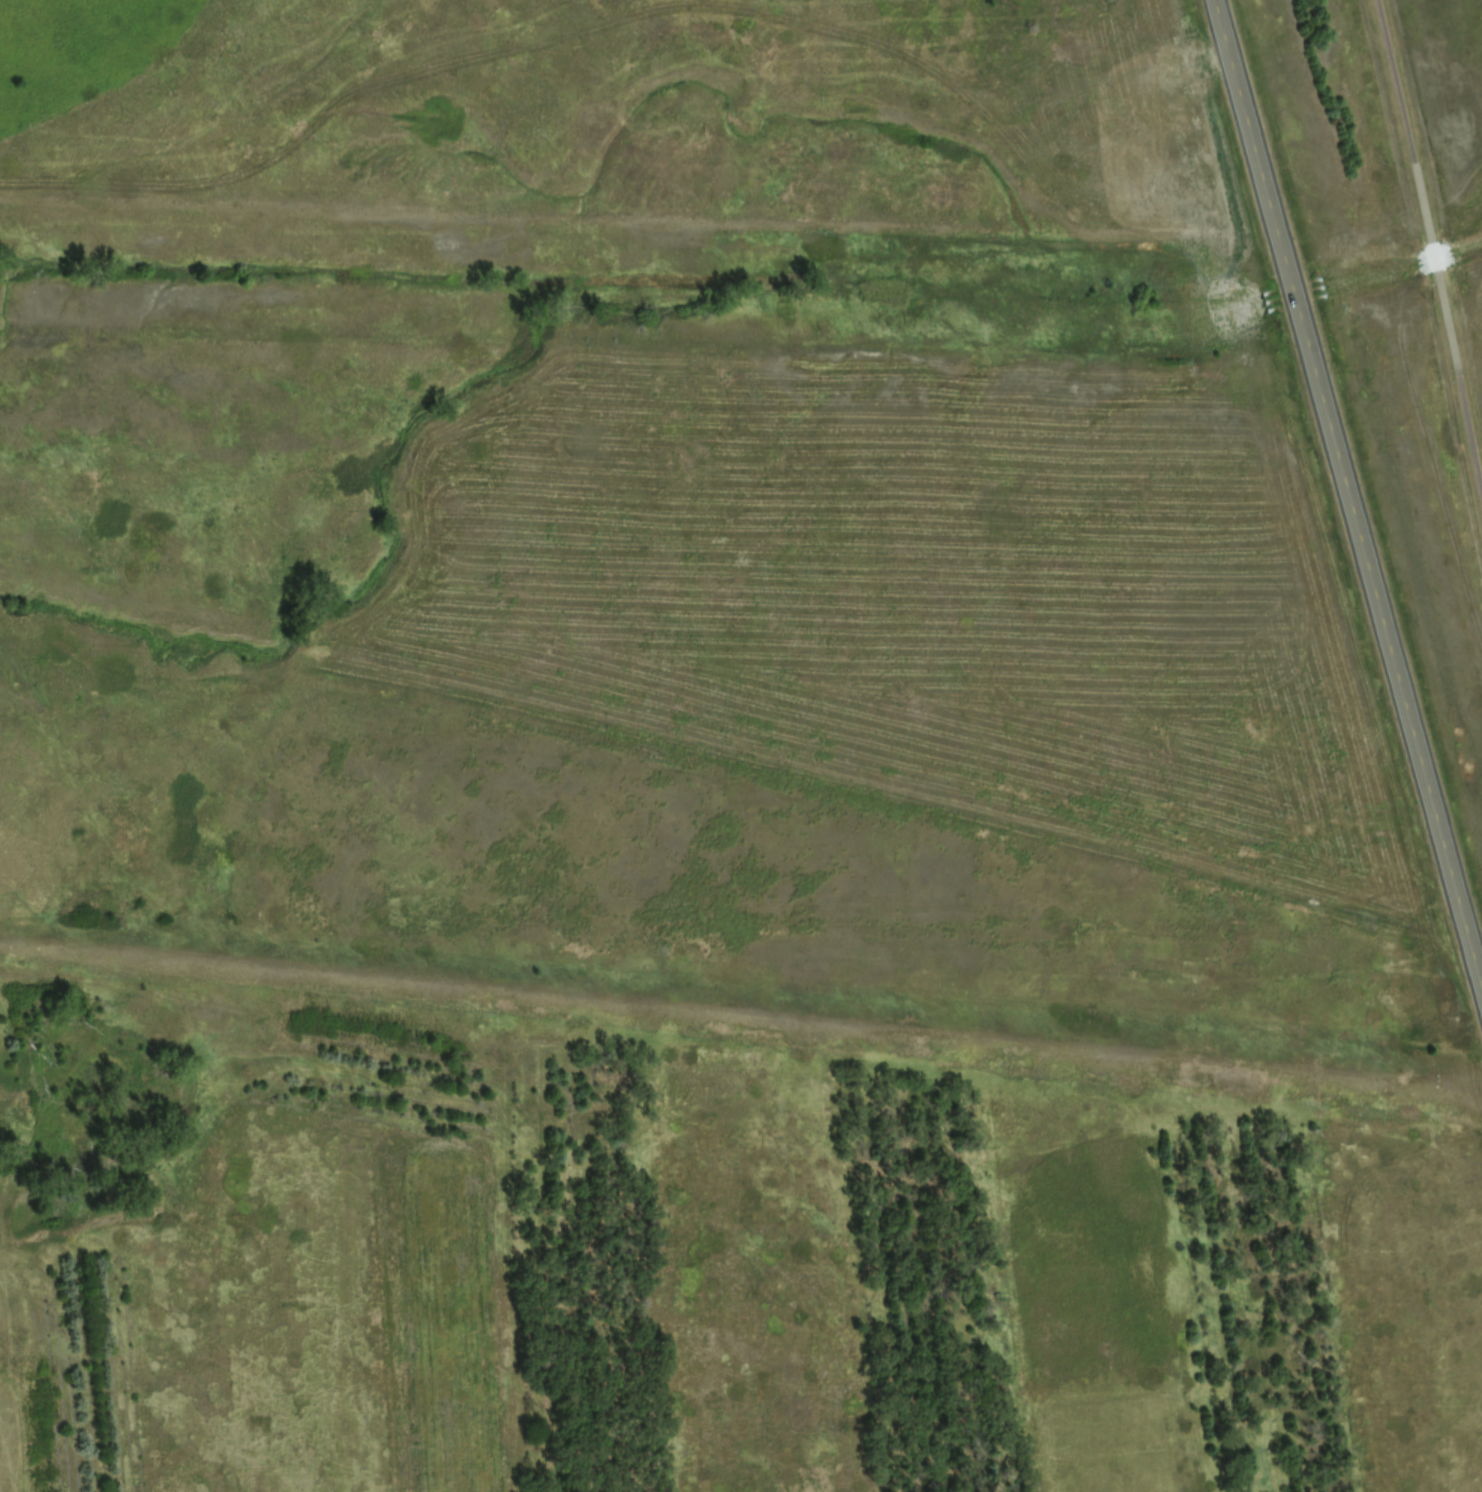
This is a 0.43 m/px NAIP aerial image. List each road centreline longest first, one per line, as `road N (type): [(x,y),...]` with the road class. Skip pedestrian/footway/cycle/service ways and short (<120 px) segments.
road 1 (primary): [(1481,997),(1213,0)]

